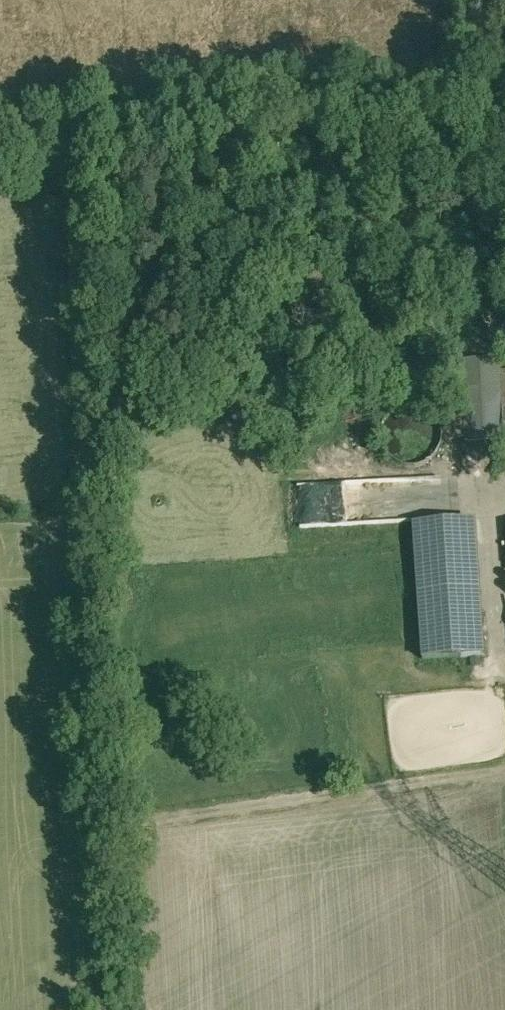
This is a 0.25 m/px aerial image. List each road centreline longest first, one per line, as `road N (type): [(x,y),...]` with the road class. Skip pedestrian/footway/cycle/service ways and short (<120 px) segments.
road 1 (track): [(68,144),(105,1009)]
road 2 (unclassified): [(504,107),(0,150)]
road 3 (track): [(99,836),(504,773)]

